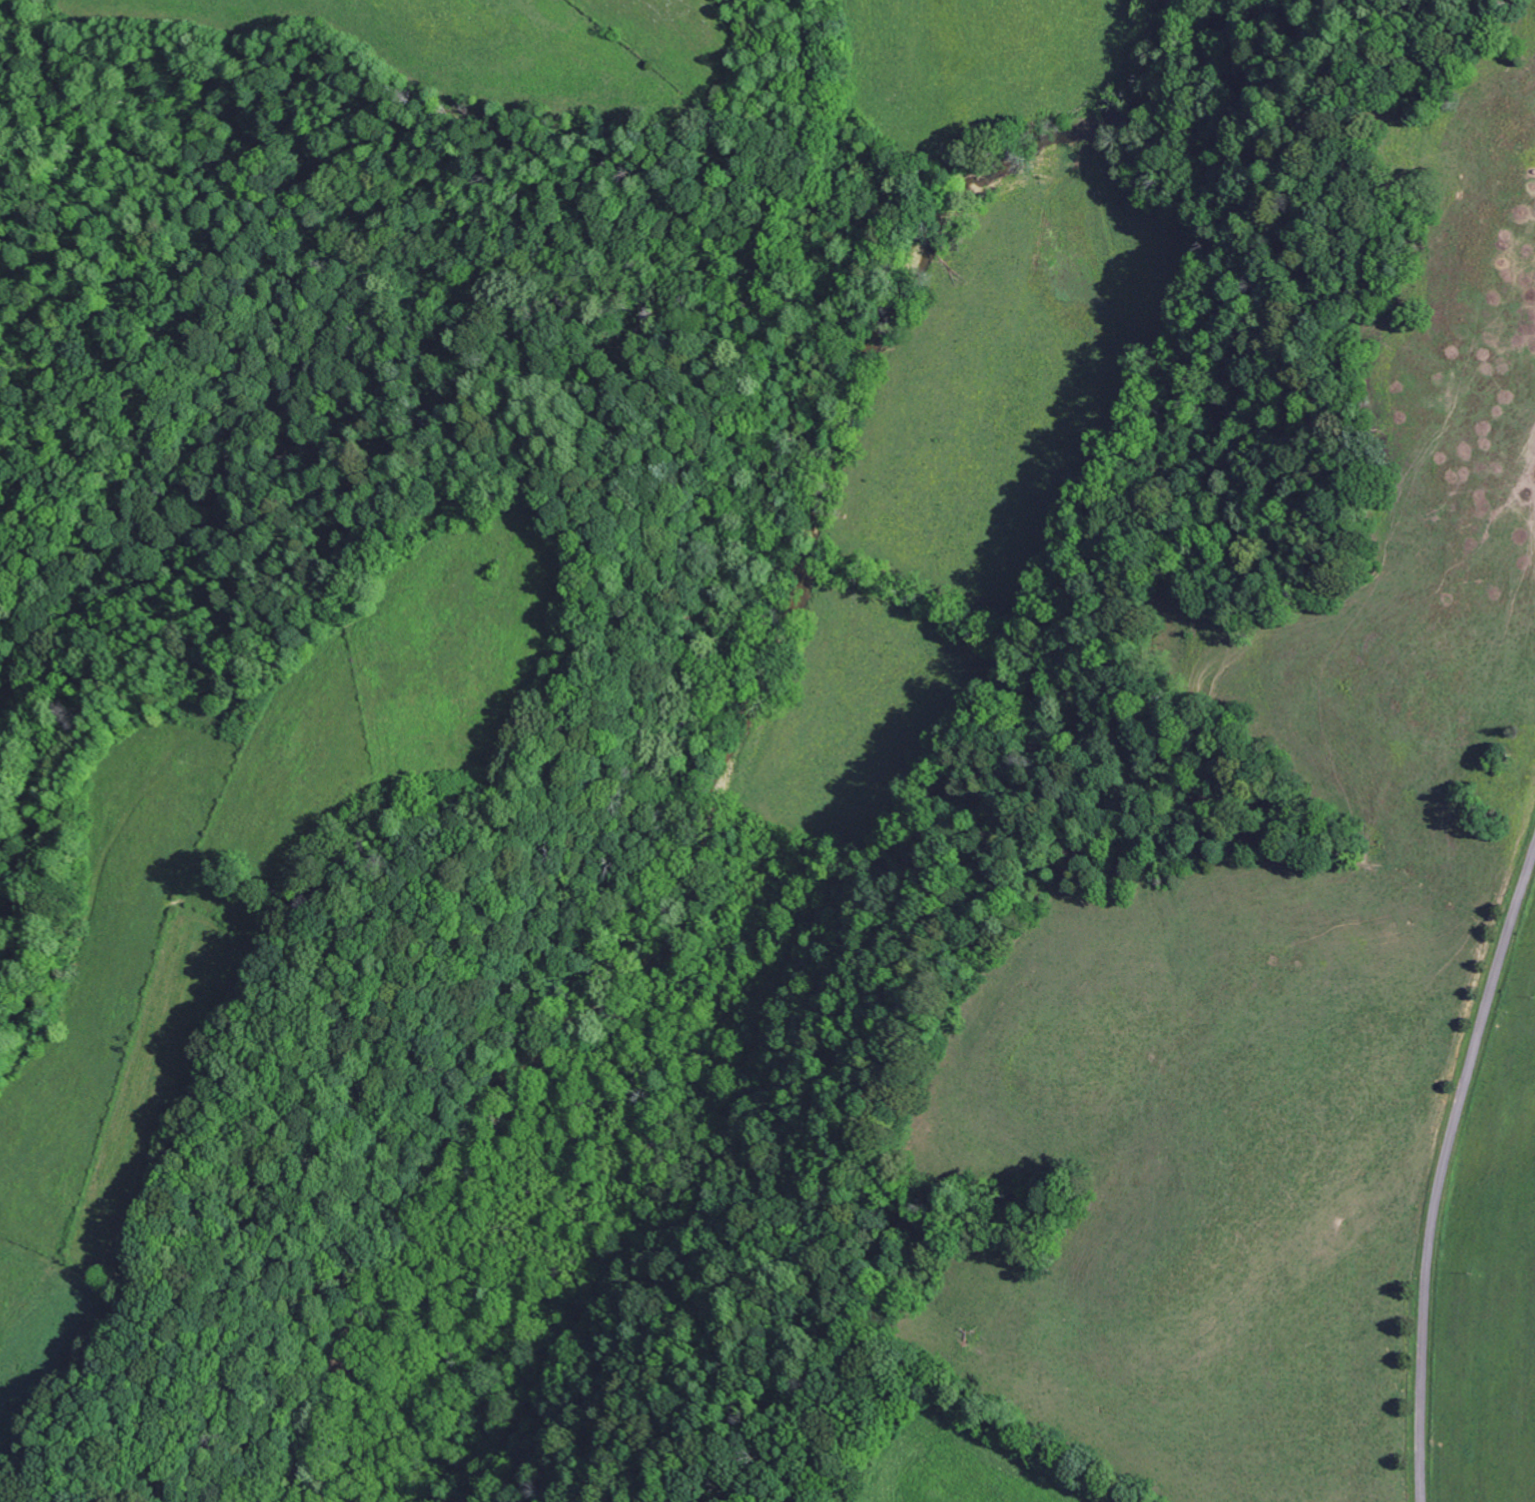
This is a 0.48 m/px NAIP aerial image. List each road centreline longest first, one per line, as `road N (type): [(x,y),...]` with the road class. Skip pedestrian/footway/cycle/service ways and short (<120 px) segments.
road 1 (residential): [(1422,1501),(1430,1241),(1480,1030),(1534,852)]

